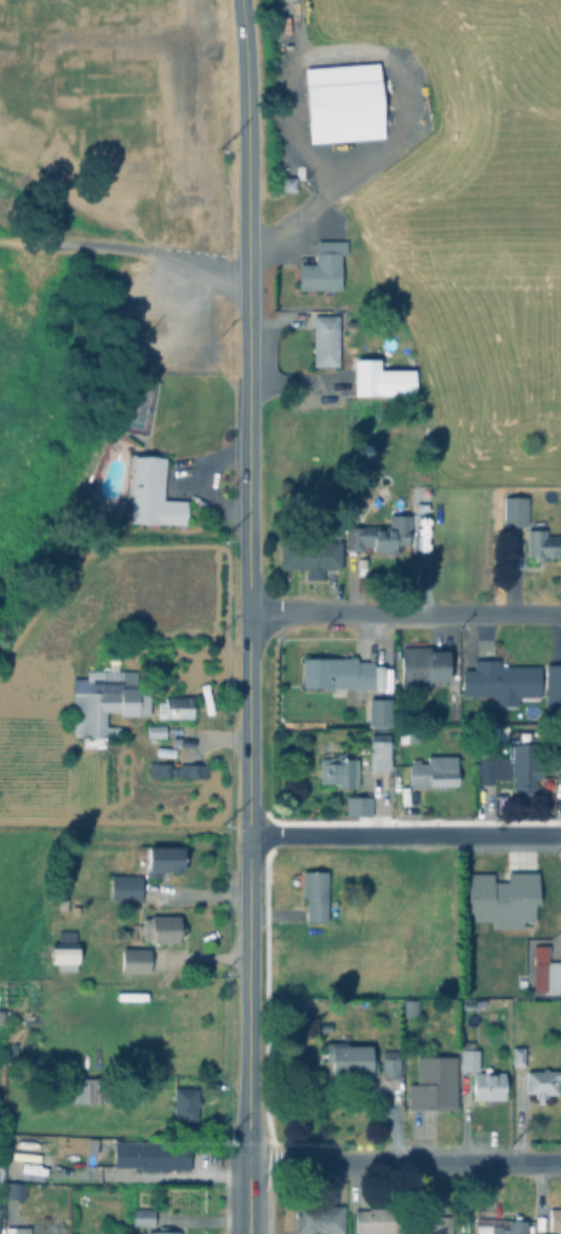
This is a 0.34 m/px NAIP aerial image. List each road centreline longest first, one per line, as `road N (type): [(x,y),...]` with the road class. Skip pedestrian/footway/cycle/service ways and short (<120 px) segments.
road 1 (tertiary): [(239,0),(247,257),(246,1164)]
road 2 (residential): [(560,1163),(246,1164)]
road 3 (residential): [(247,836),(560,835)]
road 4 (residential): [(560,612),(247,612)]

